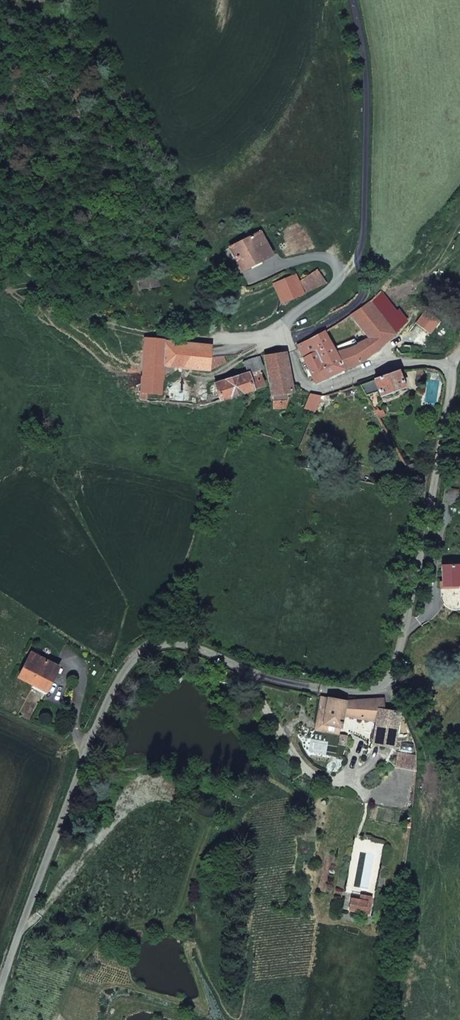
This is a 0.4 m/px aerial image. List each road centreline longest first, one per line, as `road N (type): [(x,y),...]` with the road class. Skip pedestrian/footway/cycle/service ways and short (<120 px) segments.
road 1 (unclassified): [(0,1000),(80,762),(116,678),(145,650),(171,643),(199,647),(255,676),(358,693),(384,687),(396,670),(453,365),(383,368),(322,388),(306,385),(290,341),(335,322),(364,291),(365,74),(351,0)]

